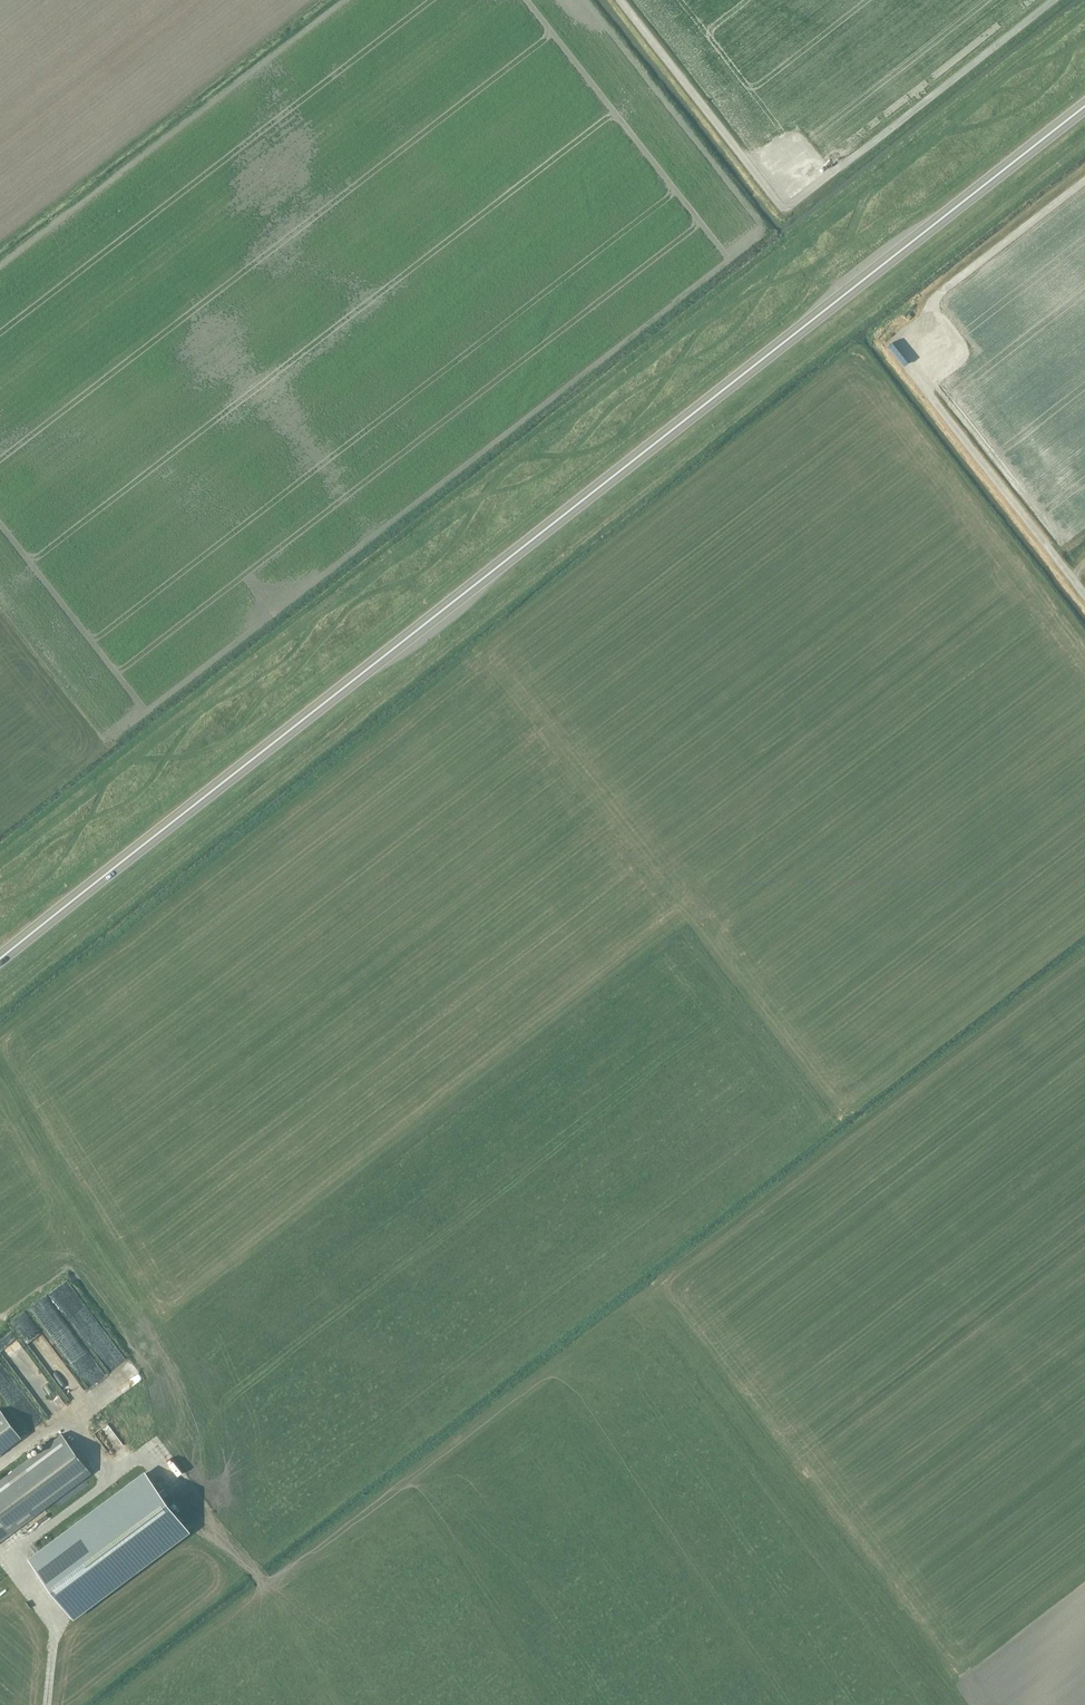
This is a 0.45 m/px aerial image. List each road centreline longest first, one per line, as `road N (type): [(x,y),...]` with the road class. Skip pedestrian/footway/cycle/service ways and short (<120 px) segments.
road 1 (trunk): [(0,959),(1084,103)]
road 2 (unclassified): [(1084,596),(925,393),(919,339),(938,295),(1084,181)]

